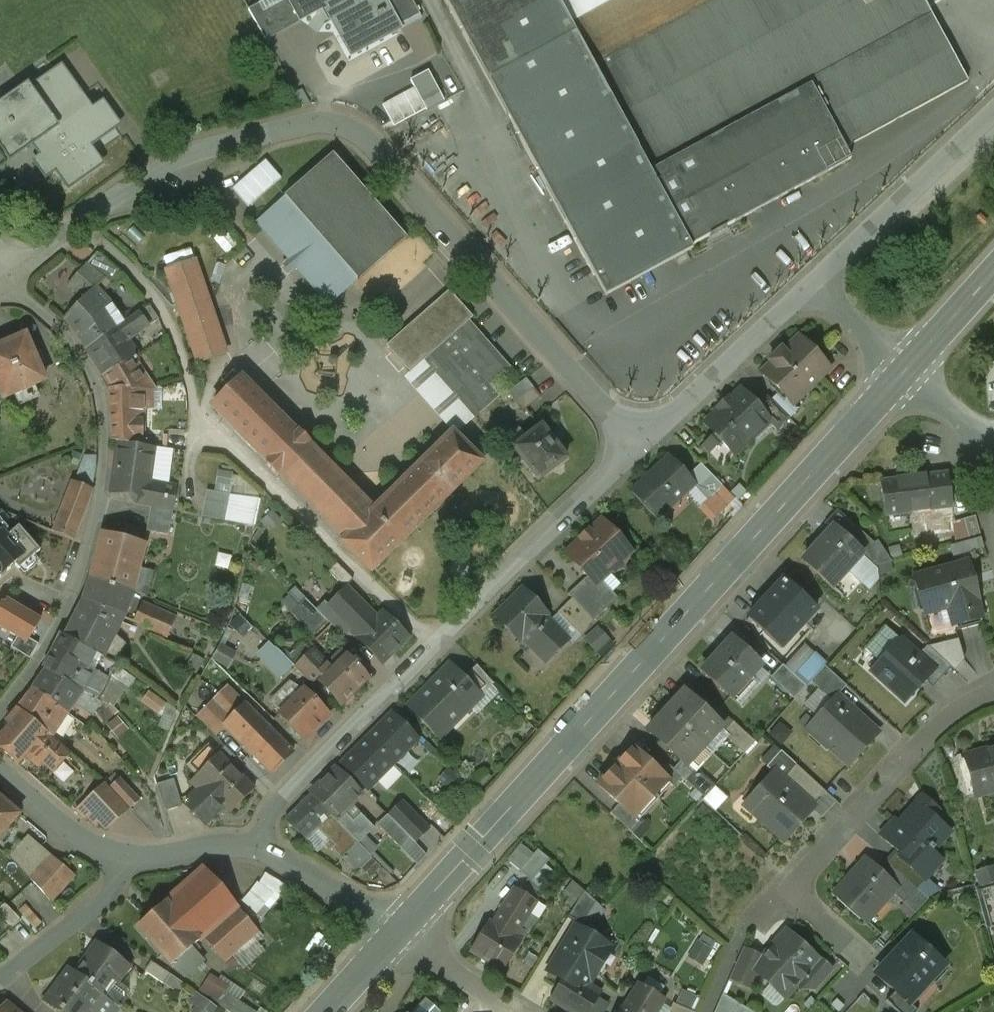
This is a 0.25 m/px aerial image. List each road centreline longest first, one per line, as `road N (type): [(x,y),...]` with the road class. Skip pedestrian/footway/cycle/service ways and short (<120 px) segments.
road 1 (residential): [(633,448),(377,151),(347,127),(308,124),(169,162),(15,263)]
road 2 (secondary): [(395,935),(904,372)]
road 3 (residential): [(257,849),(273,808),(633,448)]
road 4 (residential): [(993,694),(935,729),(790,889),(867,955)]
road 5 (residential): [(15,263),(104,416),(105,466),(70,605)]
road 6 (residential): [(814,283),(993,113)]
road 7 (residential): [(633,448),(814,283)]
road 8 (residential): [(121,857),(112,890),(0,982)]
road 9 (residential): [(257,849),(395,935)]
road 10 (residential): [(0,775),(53,819),(121,857)]
road 11 (residential): [(520,1011),(395,935)]
road 12 (residential): [(121,857),(257,849)]
road 13 (secondary): [(904,372),(993,273)]
road 14 (residential): [(814,283),(904,372)]
road 15 (residential): [(70,605),(0,706)]

